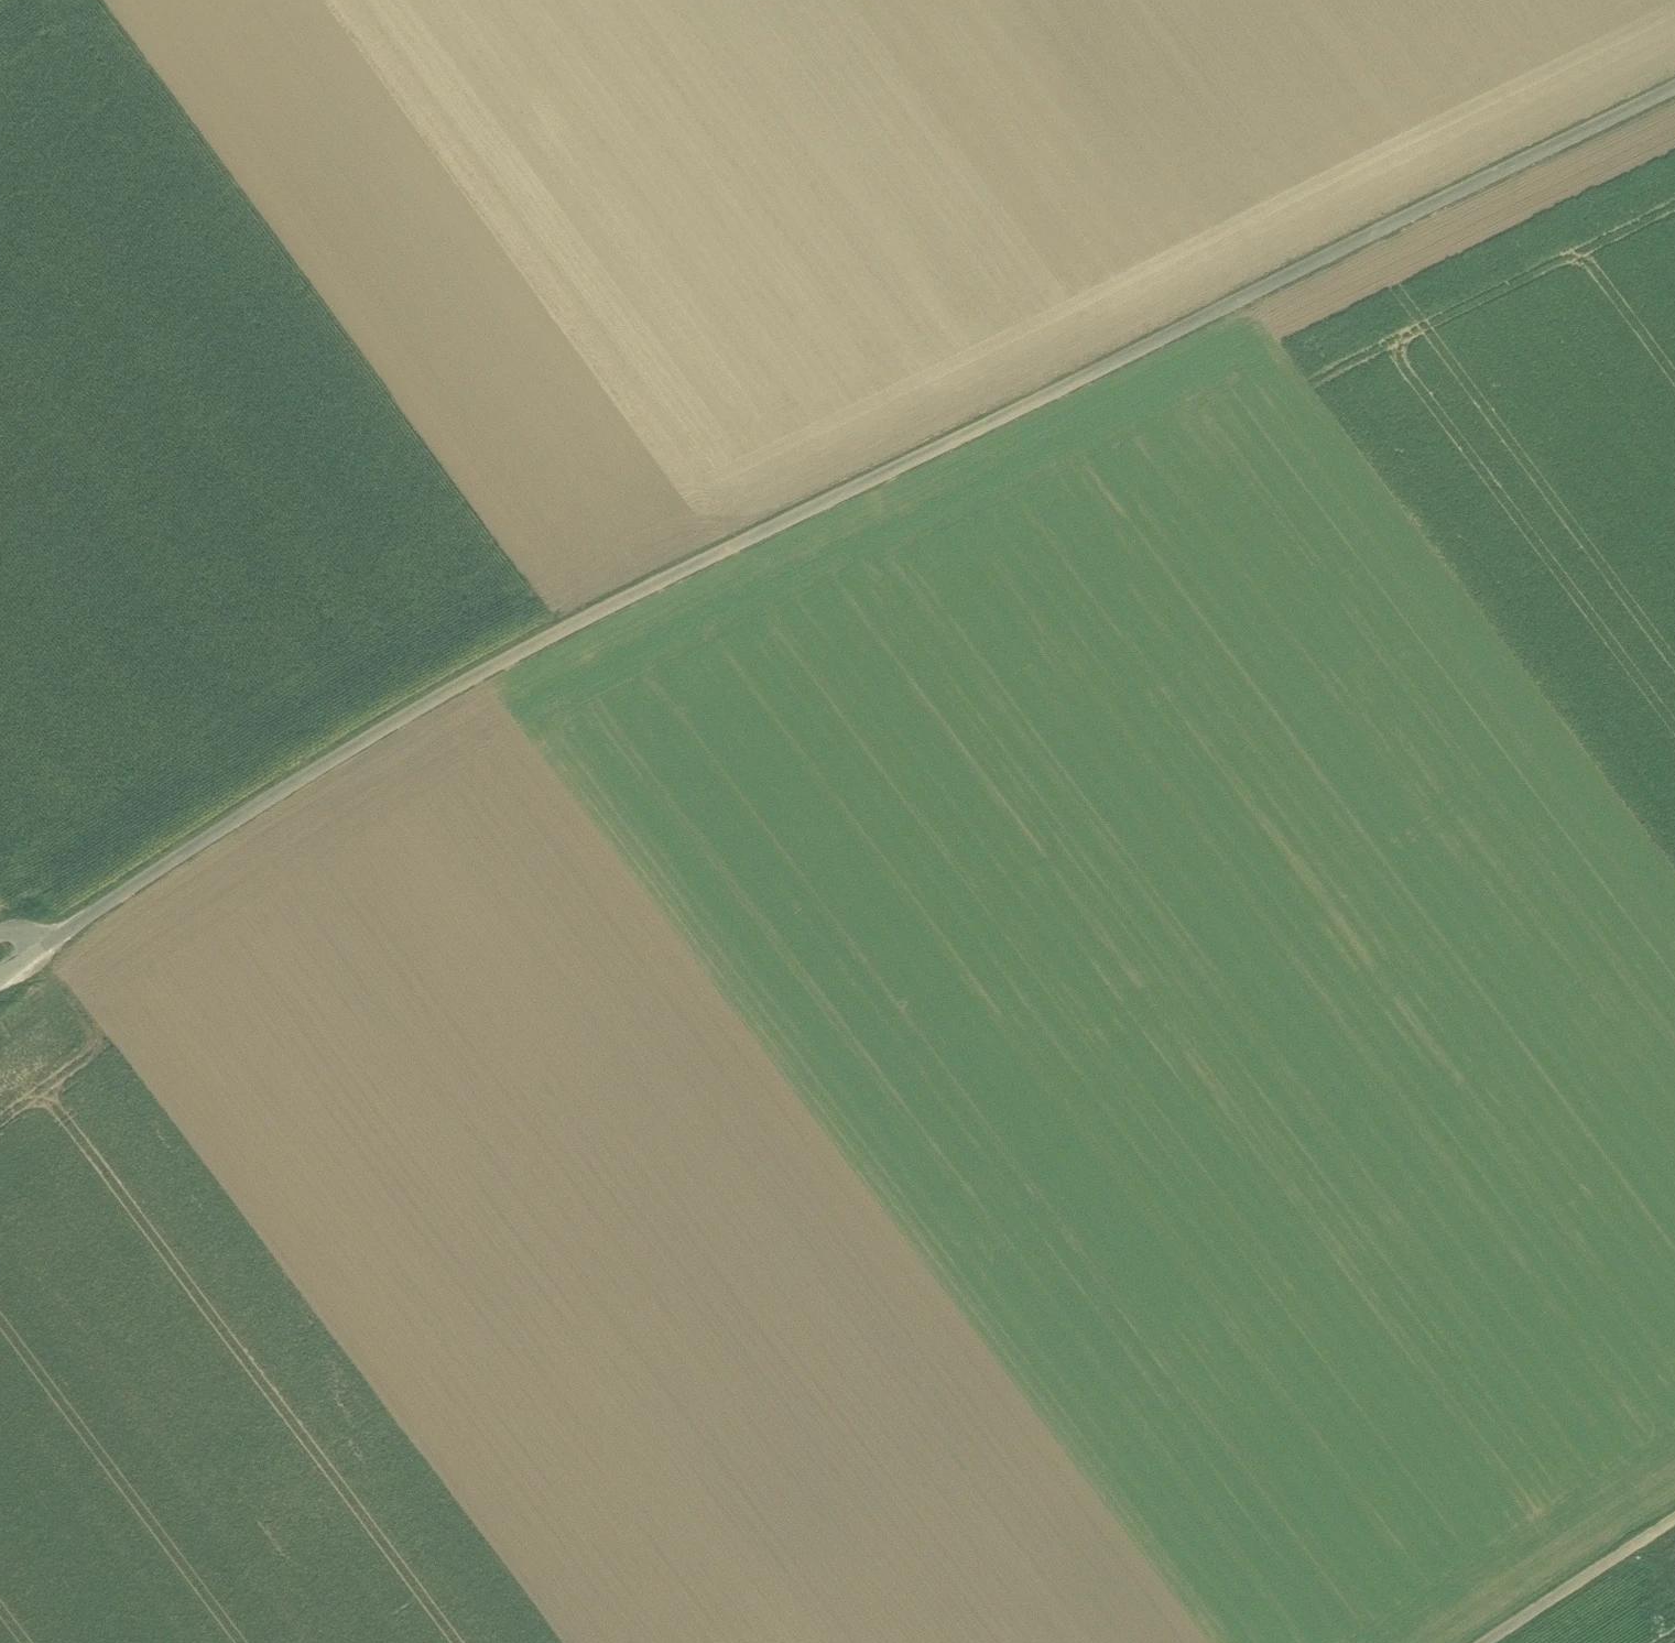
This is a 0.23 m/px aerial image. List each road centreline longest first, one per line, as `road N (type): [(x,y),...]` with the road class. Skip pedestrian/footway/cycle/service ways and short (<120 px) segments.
road 1 (unclassified): [(0,976),(518,653),(1674,91)]
road 2 (track): [(1674,1517),(1483,1642)]

